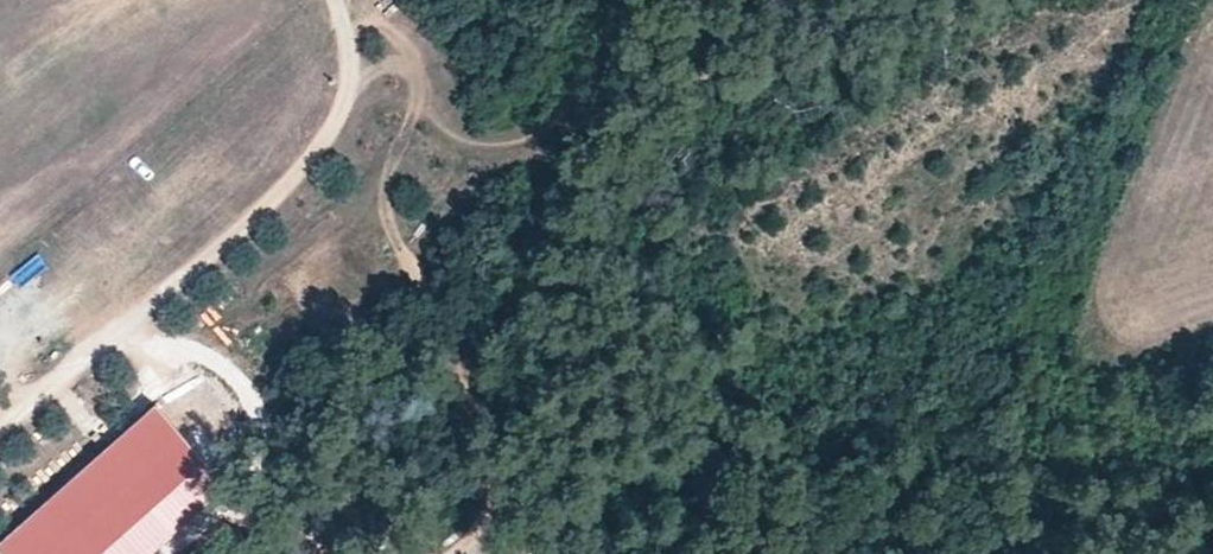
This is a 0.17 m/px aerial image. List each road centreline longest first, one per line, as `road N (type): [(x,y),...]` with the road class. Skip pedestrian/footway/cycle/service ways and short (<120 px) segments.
road 1 (track): [(351,85),(388,65),(411,72),(440,129),(504,147),(899,0)]
road 2 (track): [(0,423),(279,187),(311,156),(351,85)]

